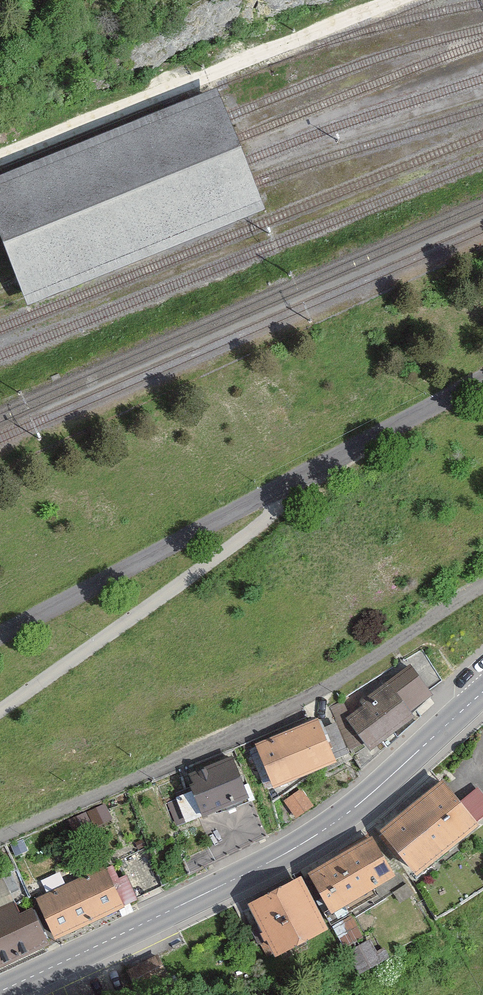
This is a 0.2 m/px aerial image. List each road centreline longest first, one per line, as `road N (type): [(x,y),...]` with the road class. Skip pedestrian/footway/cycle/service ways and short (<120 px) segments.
road 1 (secondary): [(482,692),(357,806),(290,850),(0,991)]
road 2 (track): [(0,161),(395,0)]
road 3 (residential): [(282,485),(266,516),(0,709)]
road 4 (unclassified): [(282,485),(0,634)]
road 5 (unclassified): [(482,381),(282,485)]

